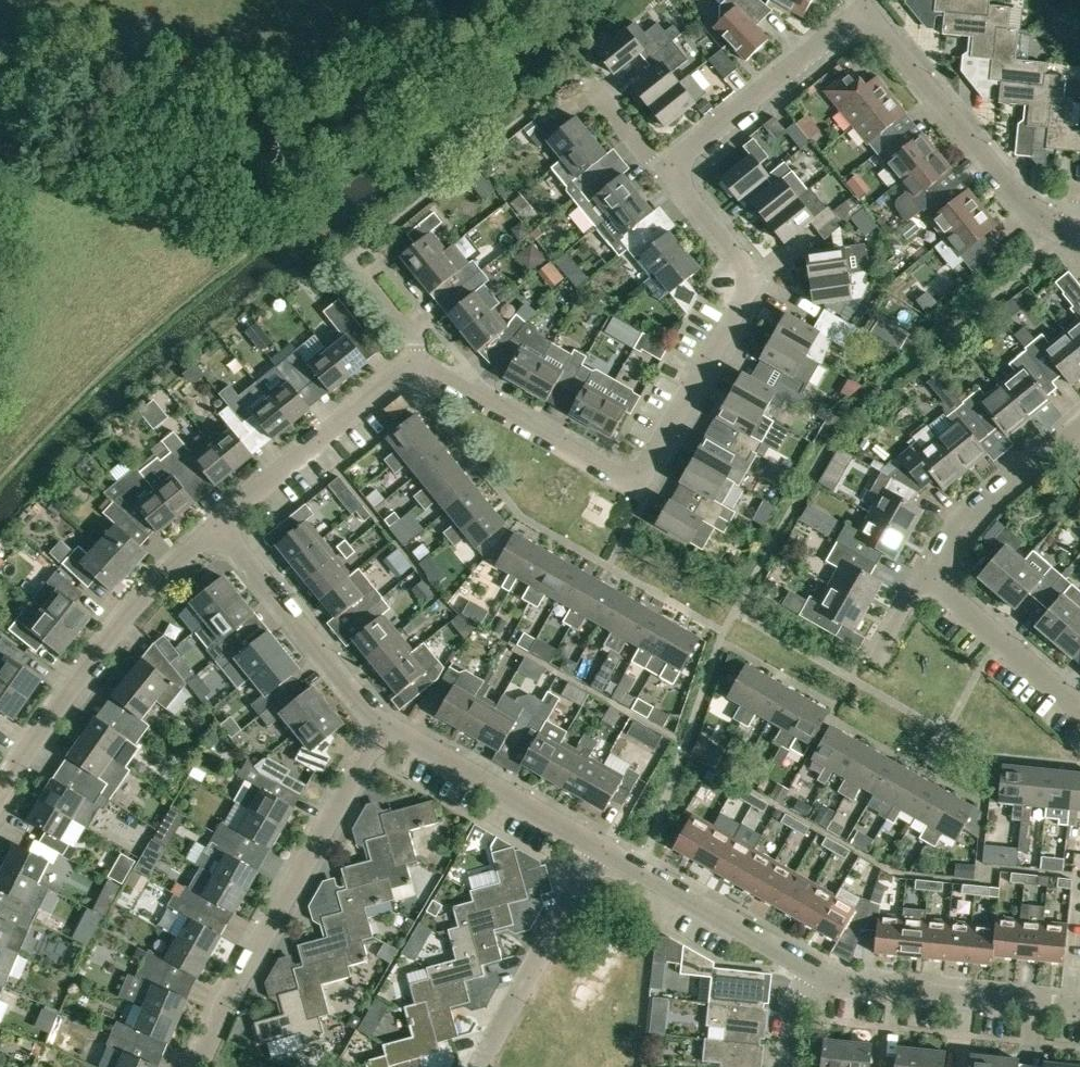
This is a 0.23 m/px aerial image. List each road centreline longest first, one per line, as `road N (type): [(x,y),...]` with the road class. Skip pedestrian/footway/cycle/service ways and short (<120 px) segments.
road 1 (residential): [(417,368),(438,372),(619,475),(641,480),(658,466),(749,294),(744,260),(673,170)]
road 2 (residential): [(385,727),(197,1066)]
road 3 (residential): [(0,800),(91,664),(167,570),(218,525)]
road 4 (residential): [(1079,242),(1027,212),(867,9)]
road 5 (residential): [(1079,1006),(849,983),(802,963)]
road 6 (residential): [(385,727),(218,525)]
road 7 (residential): [(467,1066),(600,849)]
road 8 (residential): [(218,525),(417,368)]
road 9 (residential): [(673,170),(867,9)]
road 10 (residential): [(600,849),(385,727)]
road 11 (residential): [(802,963),(600,849)]
road 12 (residential): [(930,573),(987,504),(1079,429)]
road 13 (residential): [(1079,708),(930,573)]
road 14 (residential): [(417,368),(411,324),(358,252)]
road 15 (residential): [(673,170),(652,158),(586,72)]

